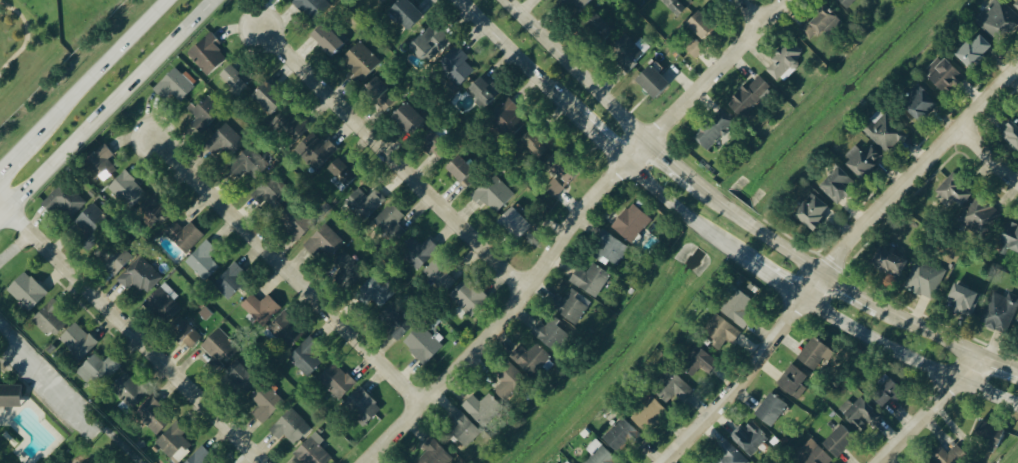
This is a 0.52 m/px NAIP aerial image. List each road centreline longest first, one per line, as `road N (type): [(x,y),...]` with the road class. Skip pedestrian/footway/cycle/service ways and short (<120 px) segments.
road 1 (residential): [(364,462),(494,328),(623,163)]
road 2 (residential): [(418,408),(150,141)]
road 3 (residential): [(521,293),(257,31)]
road 4 (residential): [(259,462),(0,204)]
road 5 (secondary): [(0,214),(211,0)]
road 6 (residential): [(824,274),(1017,71)]
road 7 (secondary): [(804,302),(1017,409)]
road 8 (secondary): [(166,0),(0,169)]
road 9 (residential): [(666,462),(747,378),(804,302)]
road 10 (secondary): [(647,139),(506,0)]
road 11 (residential): [(647,139),(788,0)]
road 12 (secondary): [(459,0),(577,117)]
road 13 (secondary): [(623,163),(749,261)]
road 14 (secondary): [(824,274),(699,184)]
road 15 (residential): [(881,462),(985,355)]

